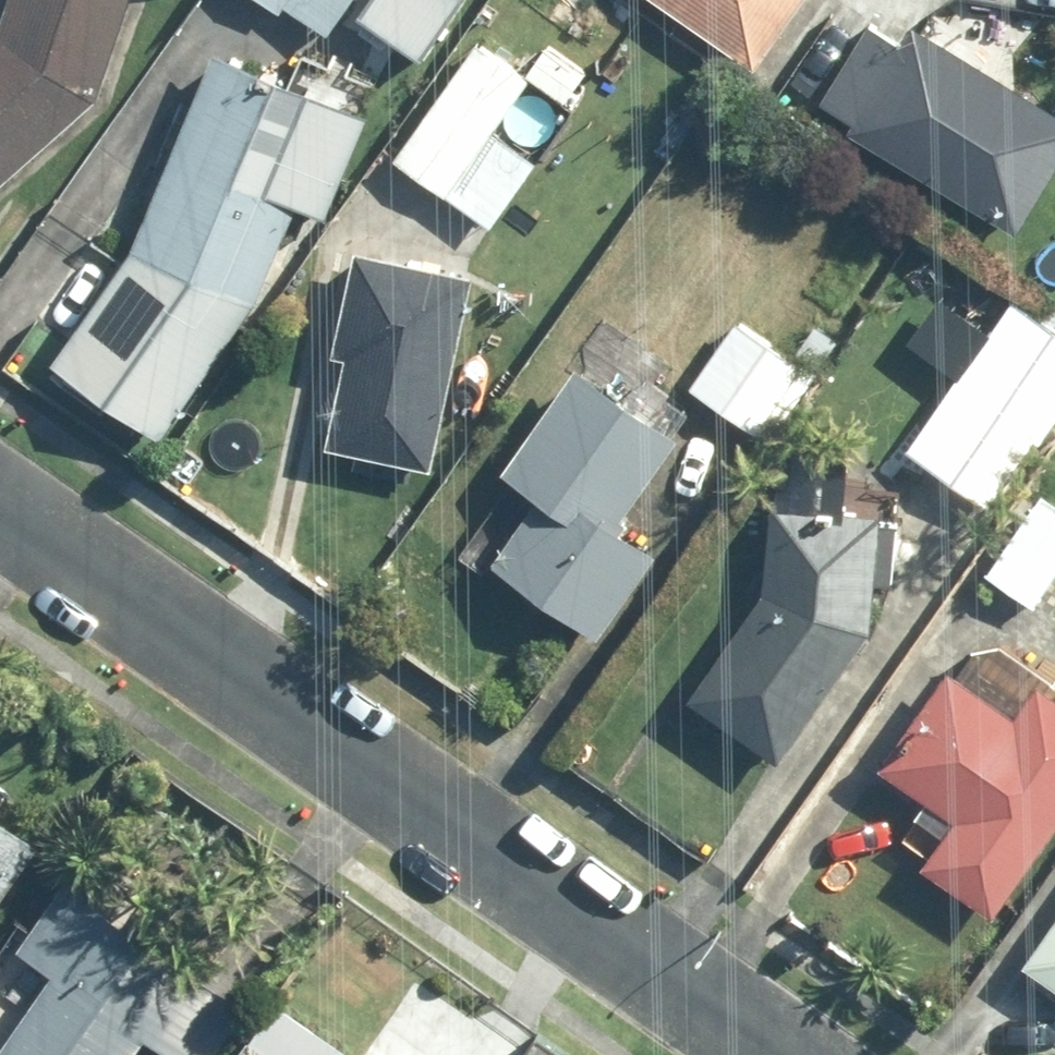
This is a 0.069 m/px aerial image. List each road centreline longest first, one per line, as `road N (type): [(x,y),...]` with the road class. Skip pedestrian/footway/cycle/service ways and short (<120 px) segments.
road 1 (residential): [(777,1054),(0,504)]

